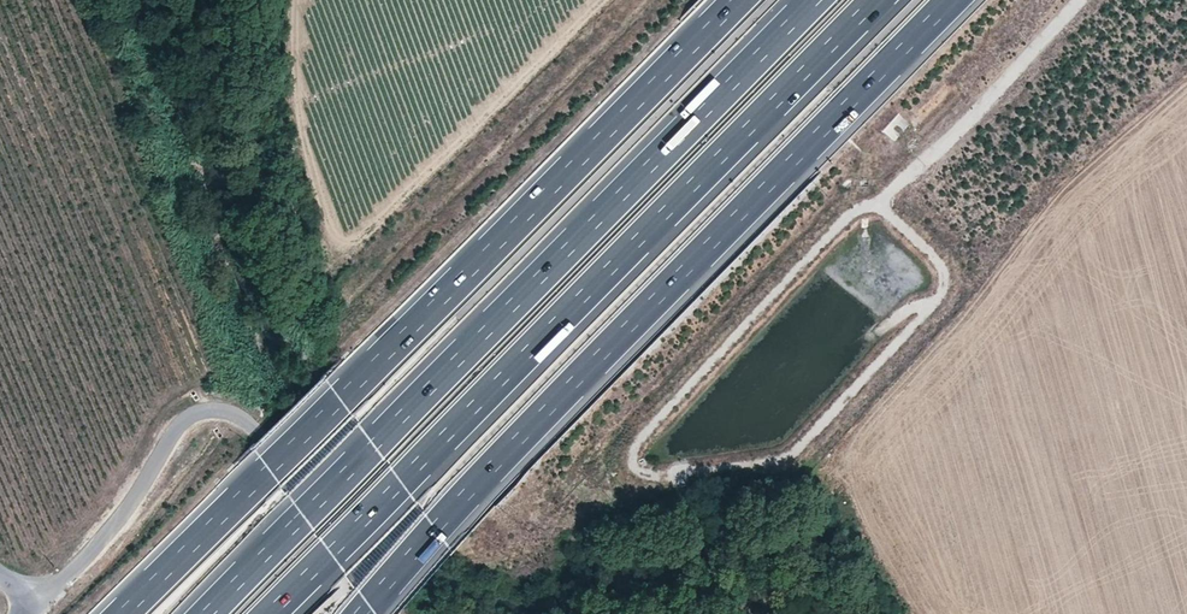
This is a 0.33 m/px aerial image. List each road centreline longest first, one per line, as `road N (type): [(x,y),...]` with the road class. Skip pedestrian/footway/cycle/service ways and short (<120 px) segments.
road 1 (motorway): [(739,0),(122,613)]
road 2 (motorway): [(815,0),(207,613)]
road 3 (motorway): [(270,613),(875,0)]
road 4 (motorway): [(360,613),(527,431),(951,0)]
road 5 (track): [(879,203),(839,227),(669,406),(636,447),(641,473),(697,475),(785,458),(934,302),(946,278),(932,252)]
road 6 (track): [(351,300),(651,0)]
road 7 (unclassified): [(261,437),(229,412),(186,418),(113,527),(38,602)]
road 8 (track): [(1081,0),(879,203)]
road 9 (track): [(392,613),(261,437)]

